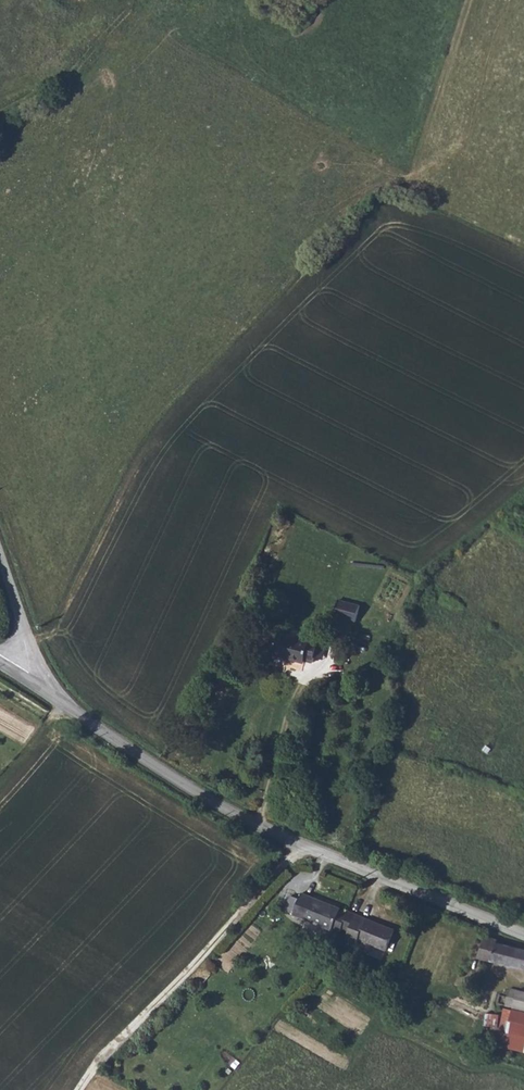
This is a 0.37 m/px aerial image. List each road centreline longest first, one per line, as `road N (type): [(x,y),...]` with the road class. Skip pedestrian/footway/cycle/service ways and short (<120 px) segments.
road 1 (unclassified): [(523,938),(303,847),(138,756),(32,684)]
road 2 (track): [(303,847),(265,879),(205,956),(80,1089)]
road 3 (unclassified): [(32,684),(0,555)]

